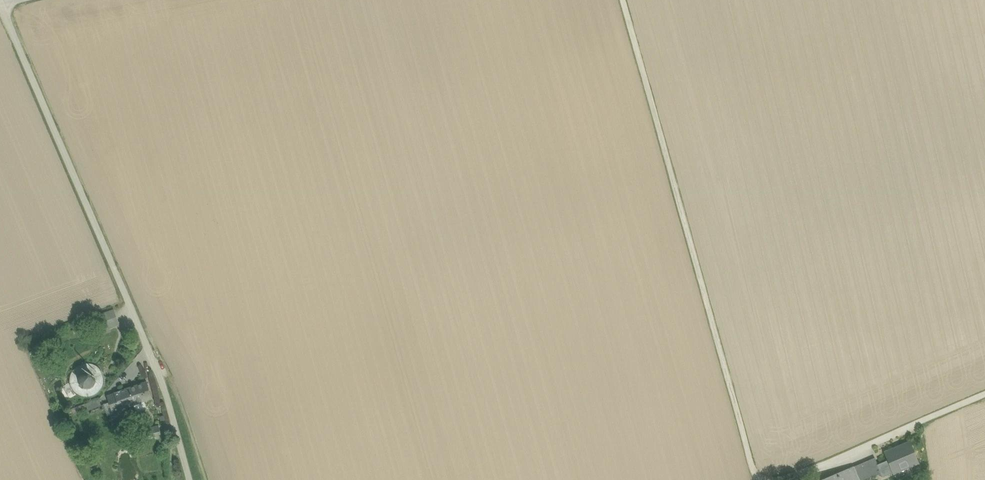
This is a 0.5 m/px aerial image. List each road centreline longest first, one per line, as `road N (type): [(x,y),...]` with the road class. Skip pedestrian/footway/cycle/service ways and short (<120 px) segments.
road 1 (unclassified): [(1,1),(167,394),(190,479)]
road 2 (track): [(761,479),(628,0)]
road 3 (track): [(984,398),(793,479)]

